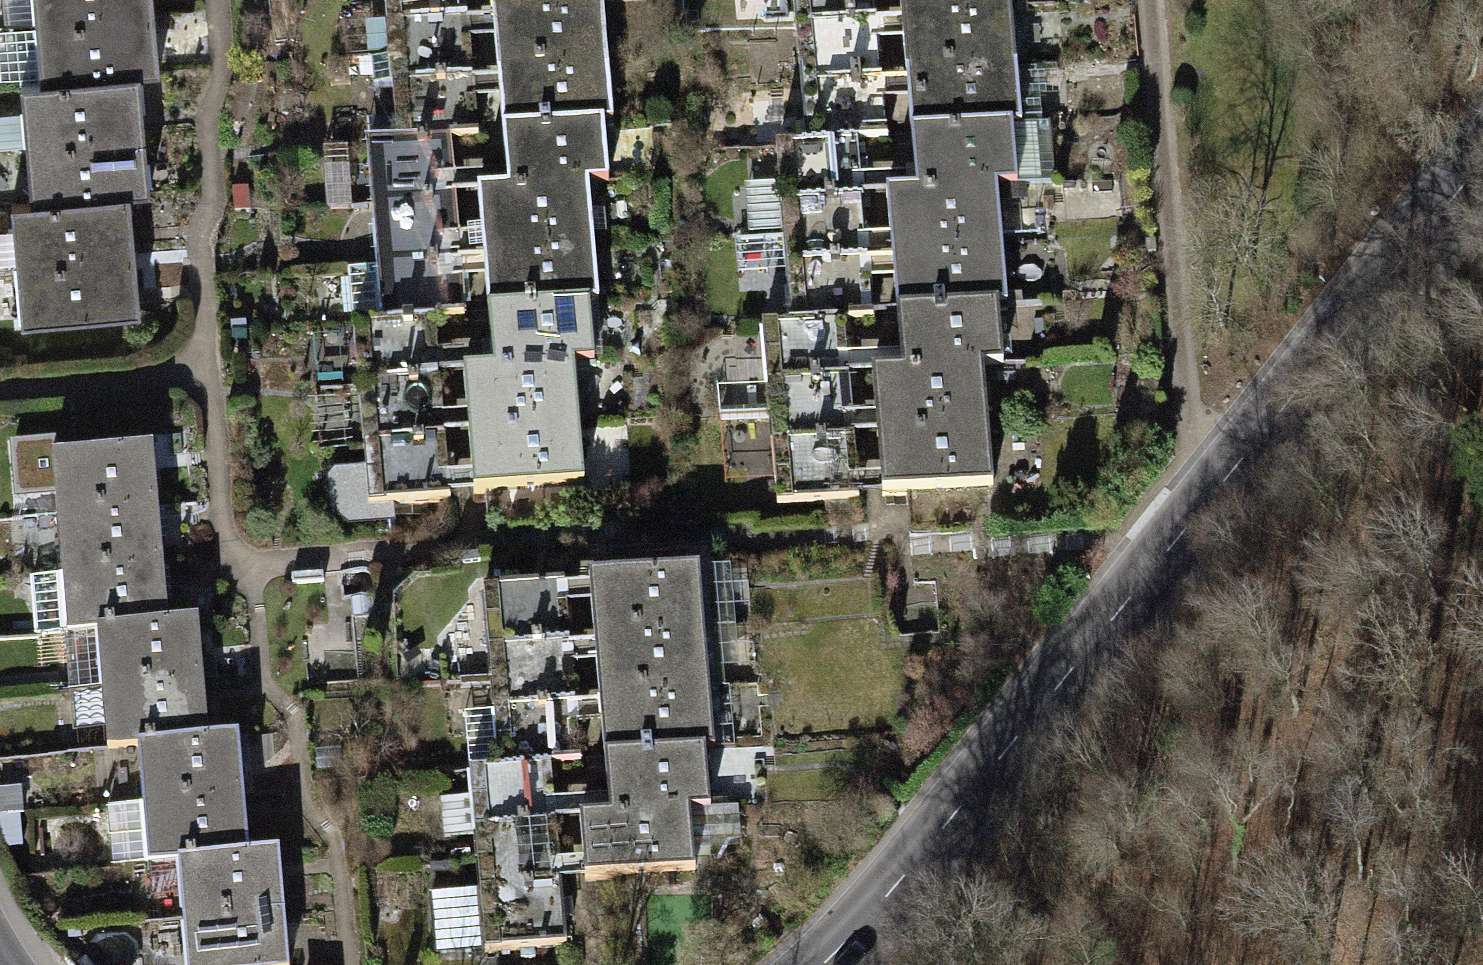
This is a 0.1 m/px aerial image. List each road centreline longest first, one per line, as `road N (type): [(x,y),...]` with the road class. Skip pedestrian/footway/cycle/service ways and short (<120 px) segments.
road 1 (tertiary): [(1482,160),(823,964)]
road 2 (track): [(1416,411),(1357,536),(1326,713),(1326,894),(1336,964)]
road 3 (track): [(1482,465),(1416,411),(1427,284),(1415,243)]

